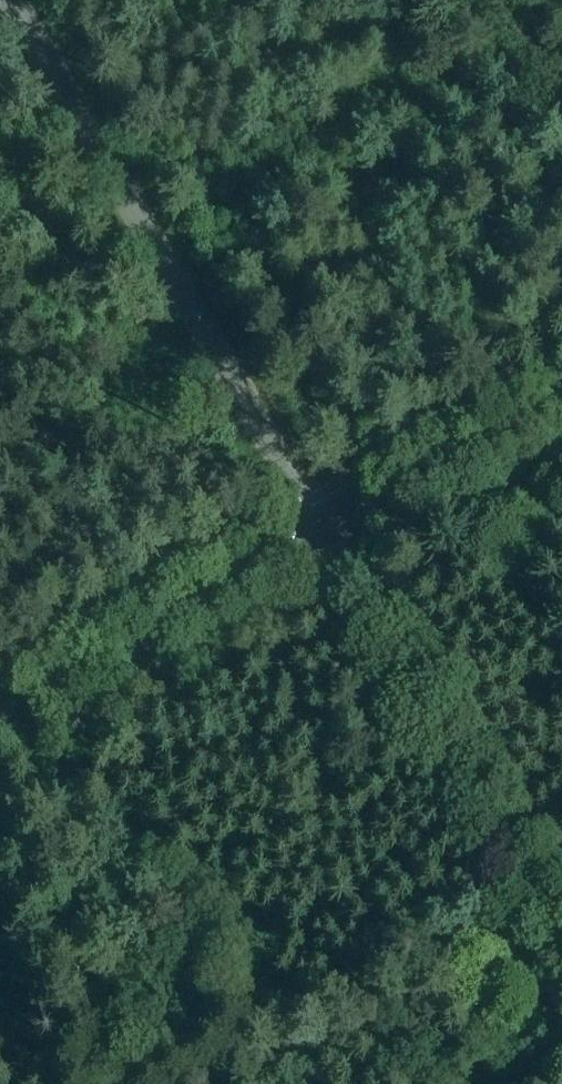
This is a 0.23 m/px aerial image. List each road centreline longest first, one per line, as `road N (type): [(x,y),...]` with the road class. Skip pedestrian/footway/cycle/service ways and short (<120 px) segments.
road 1 (unclassified): [(12,0),(327,531)]
road 2 (unclassified): [(327,531),(561,944)]
road 3 (tertiary): [(327,531),(0,717)]
road 4 (tertiary): [(561,399),(327,531)]

